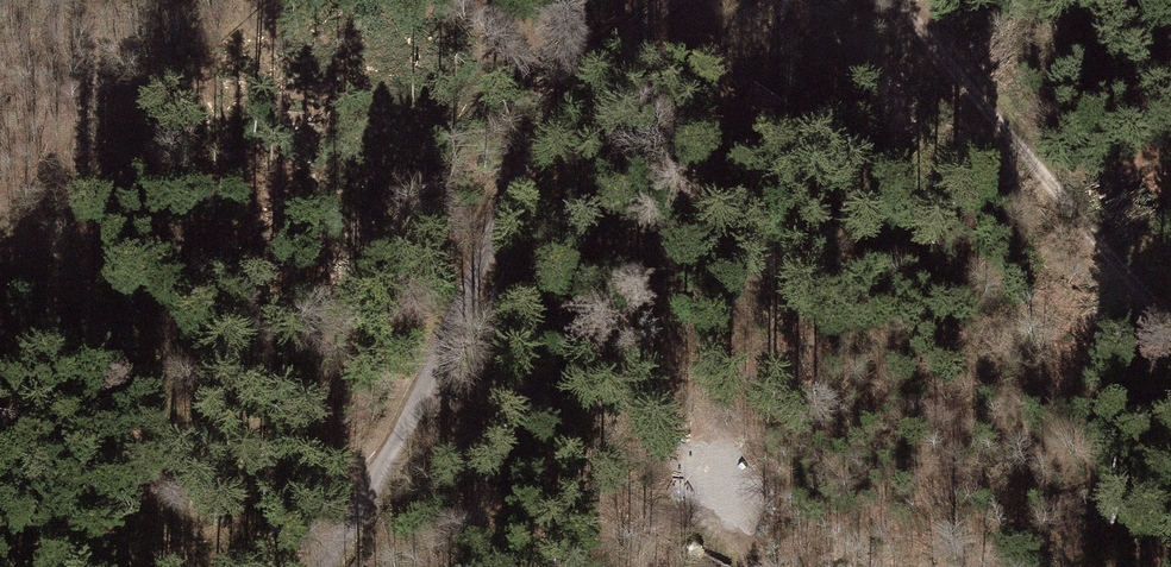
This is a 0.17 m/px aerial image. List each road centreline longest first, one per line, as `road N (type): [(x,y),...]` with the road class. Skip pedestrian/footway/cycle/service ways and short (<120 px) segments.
road 1 (track): [(320,566),(409,421),(521,167),(600,61),(670,0)]
road 2 (track): [(895,0),(1170,332)]
road 3 (track): [(420,397),(542,441),(743,566)]

